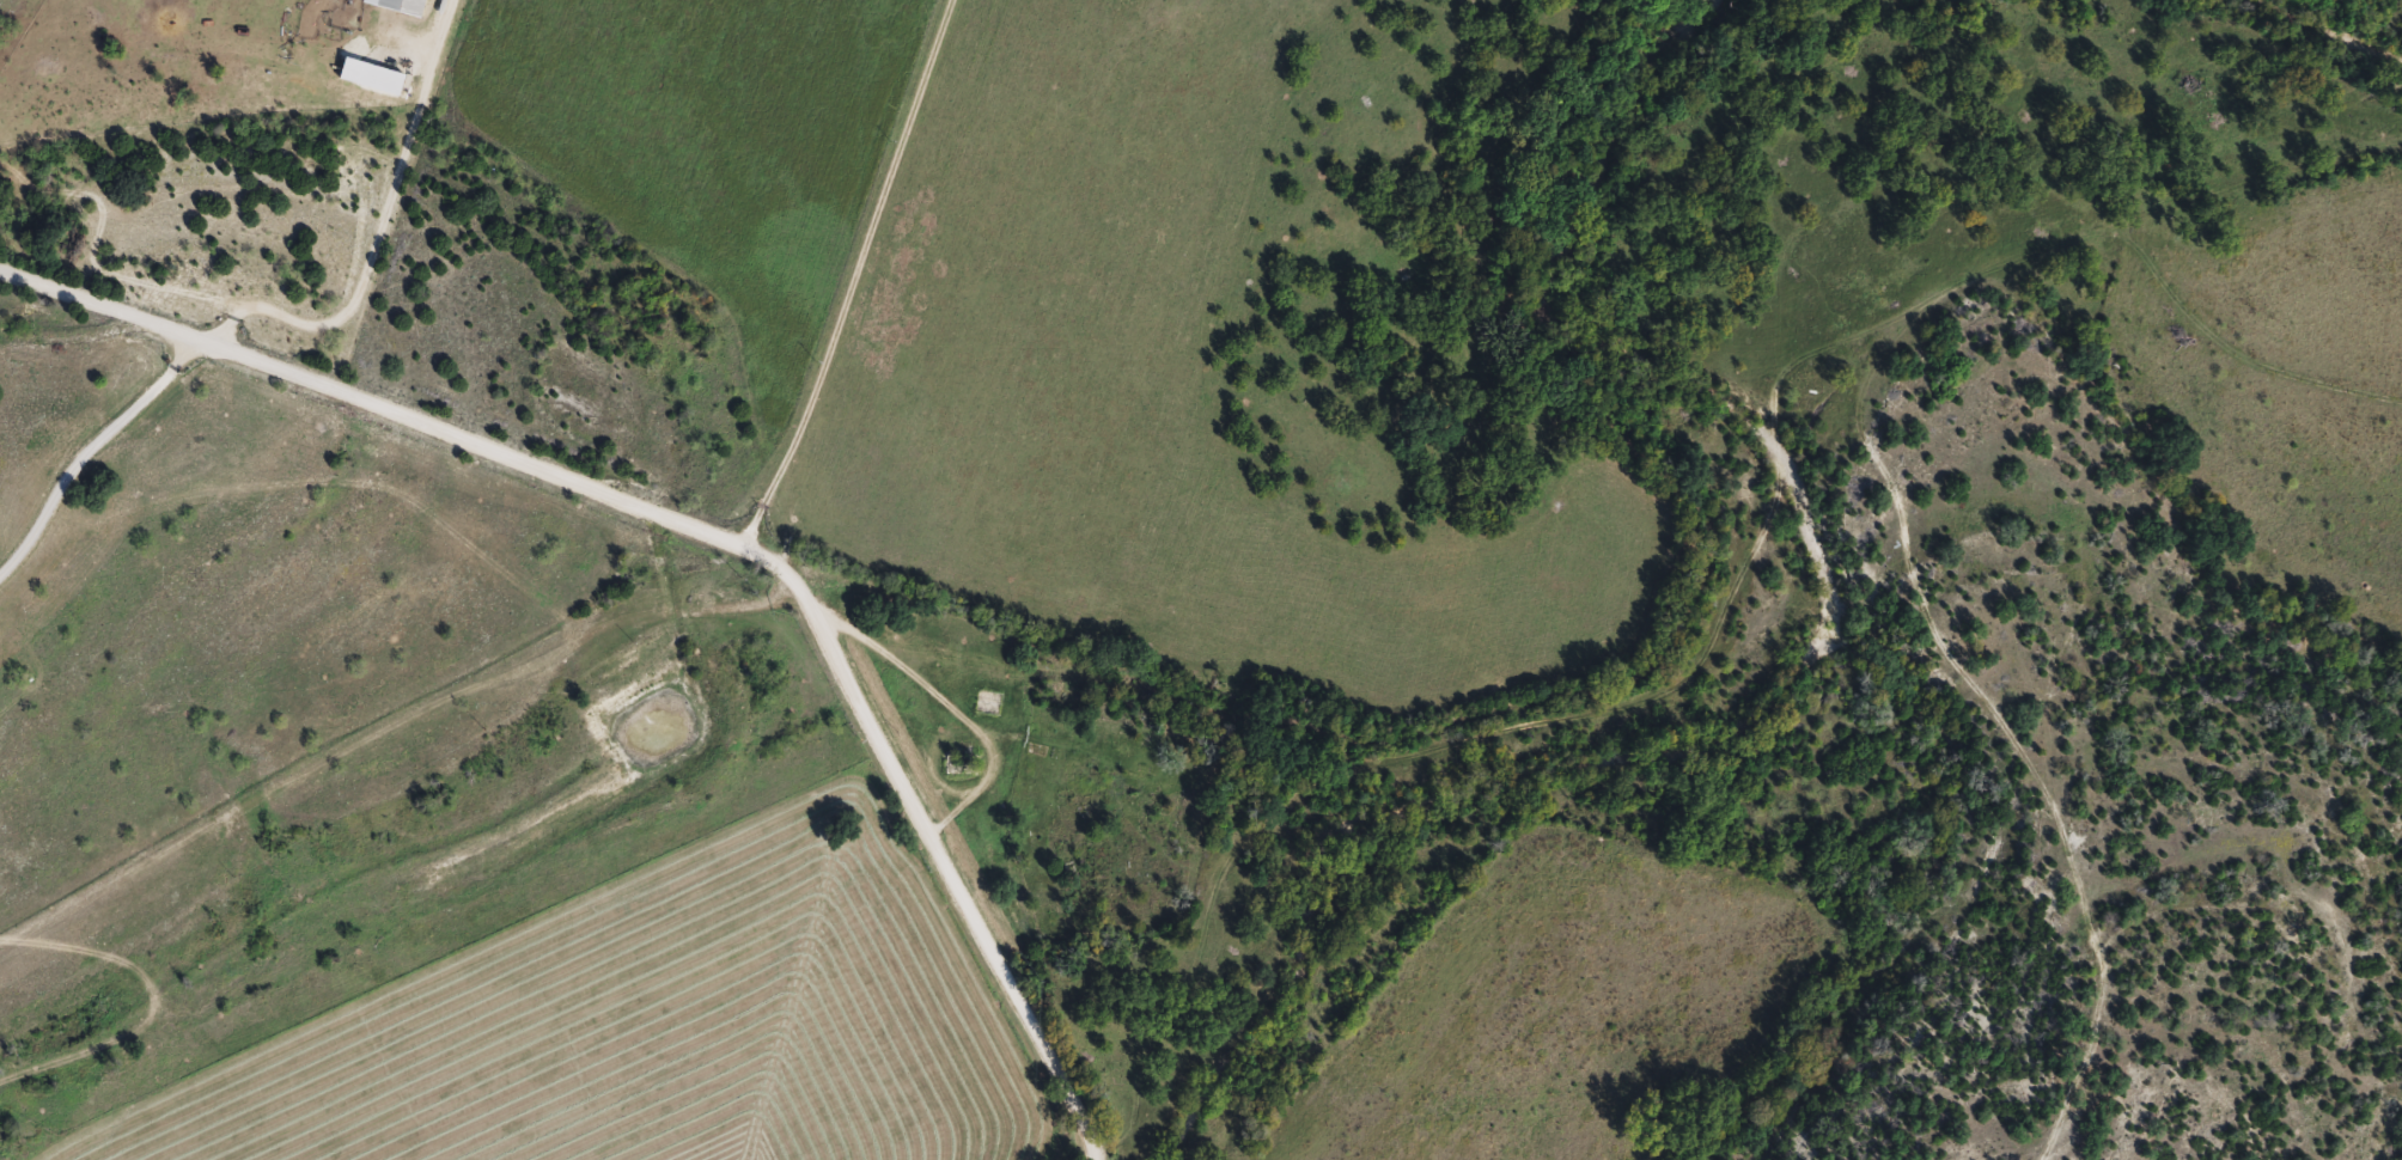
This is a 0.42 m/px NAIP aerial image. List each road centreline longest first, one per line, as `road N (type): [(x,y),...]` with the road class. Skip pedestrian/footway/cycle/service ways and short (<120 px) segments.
road 1 (residential): [(801,604),(773,572),(742,554),(0,281)]
road 2 (residential): [(1088,1159),(1080,1129),(864,738),(801,604)]

